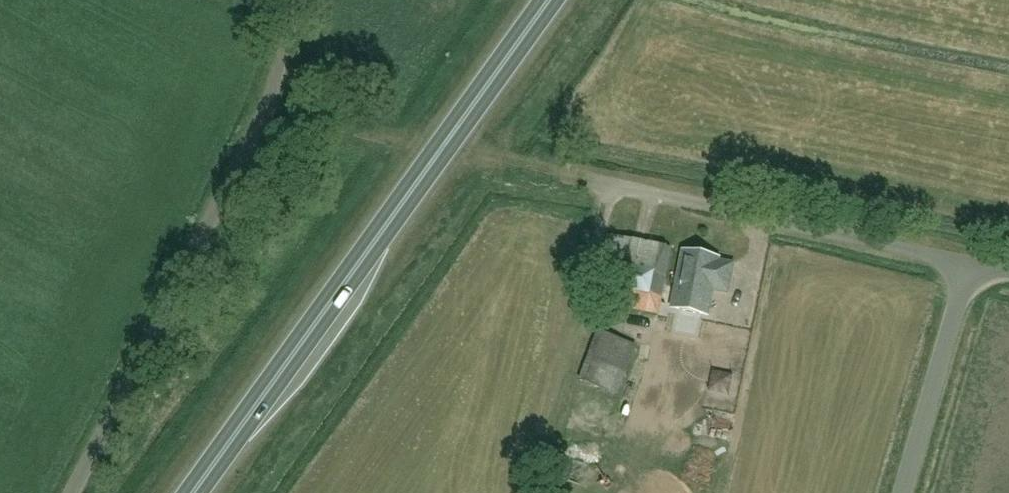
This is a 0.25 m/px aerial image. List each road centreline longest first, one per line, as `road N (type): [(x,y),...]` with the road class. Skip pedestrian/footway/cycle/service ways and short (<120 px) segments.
road 1 (trunk): [(193,492),(545,0)]
road 2 (unclassified): [(71,492),(268,101),(296,0)]
road 3 (unclassified): [(970,262),(598,181)]
road 4 (unclassified): [(902,492),(970,262)]

